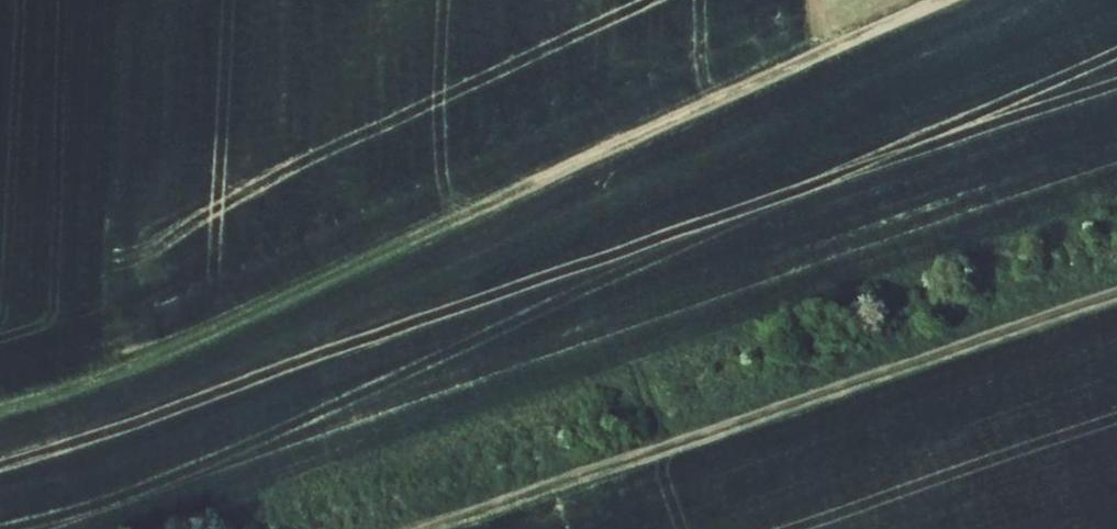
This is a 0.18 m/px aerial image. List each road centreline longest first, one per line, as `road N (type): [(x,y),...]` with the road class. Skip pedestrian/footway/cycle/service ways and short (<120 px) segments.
road 1 (track): [(0,415),(167,357),(950,0)]
road 2 (track): [(1116,300),(448,528)]

